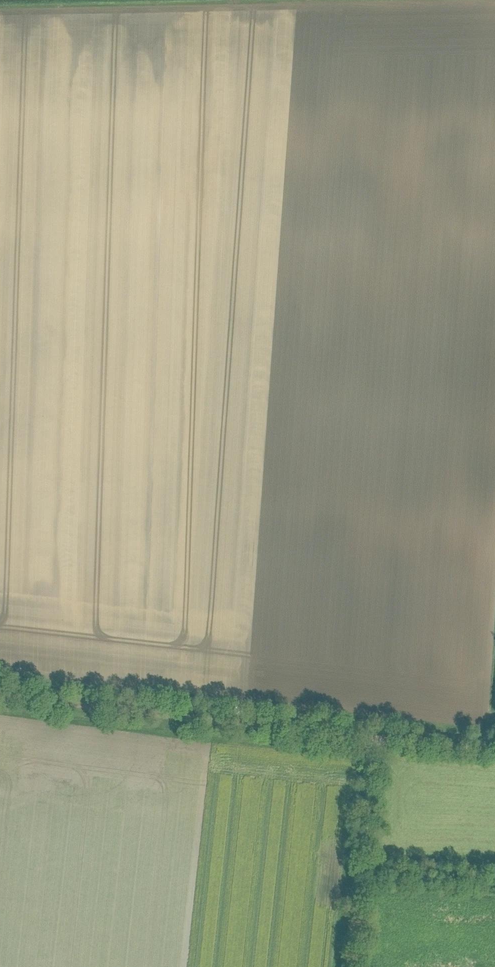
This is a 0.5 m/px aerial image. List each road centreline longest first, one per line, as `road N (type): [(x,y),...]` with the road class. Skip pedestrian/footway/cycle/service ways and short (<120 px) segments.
road 1 (unclassified): [(0,696),(460,748),(494,729)]
road 2 (track): [(373,739),(350,966)]

